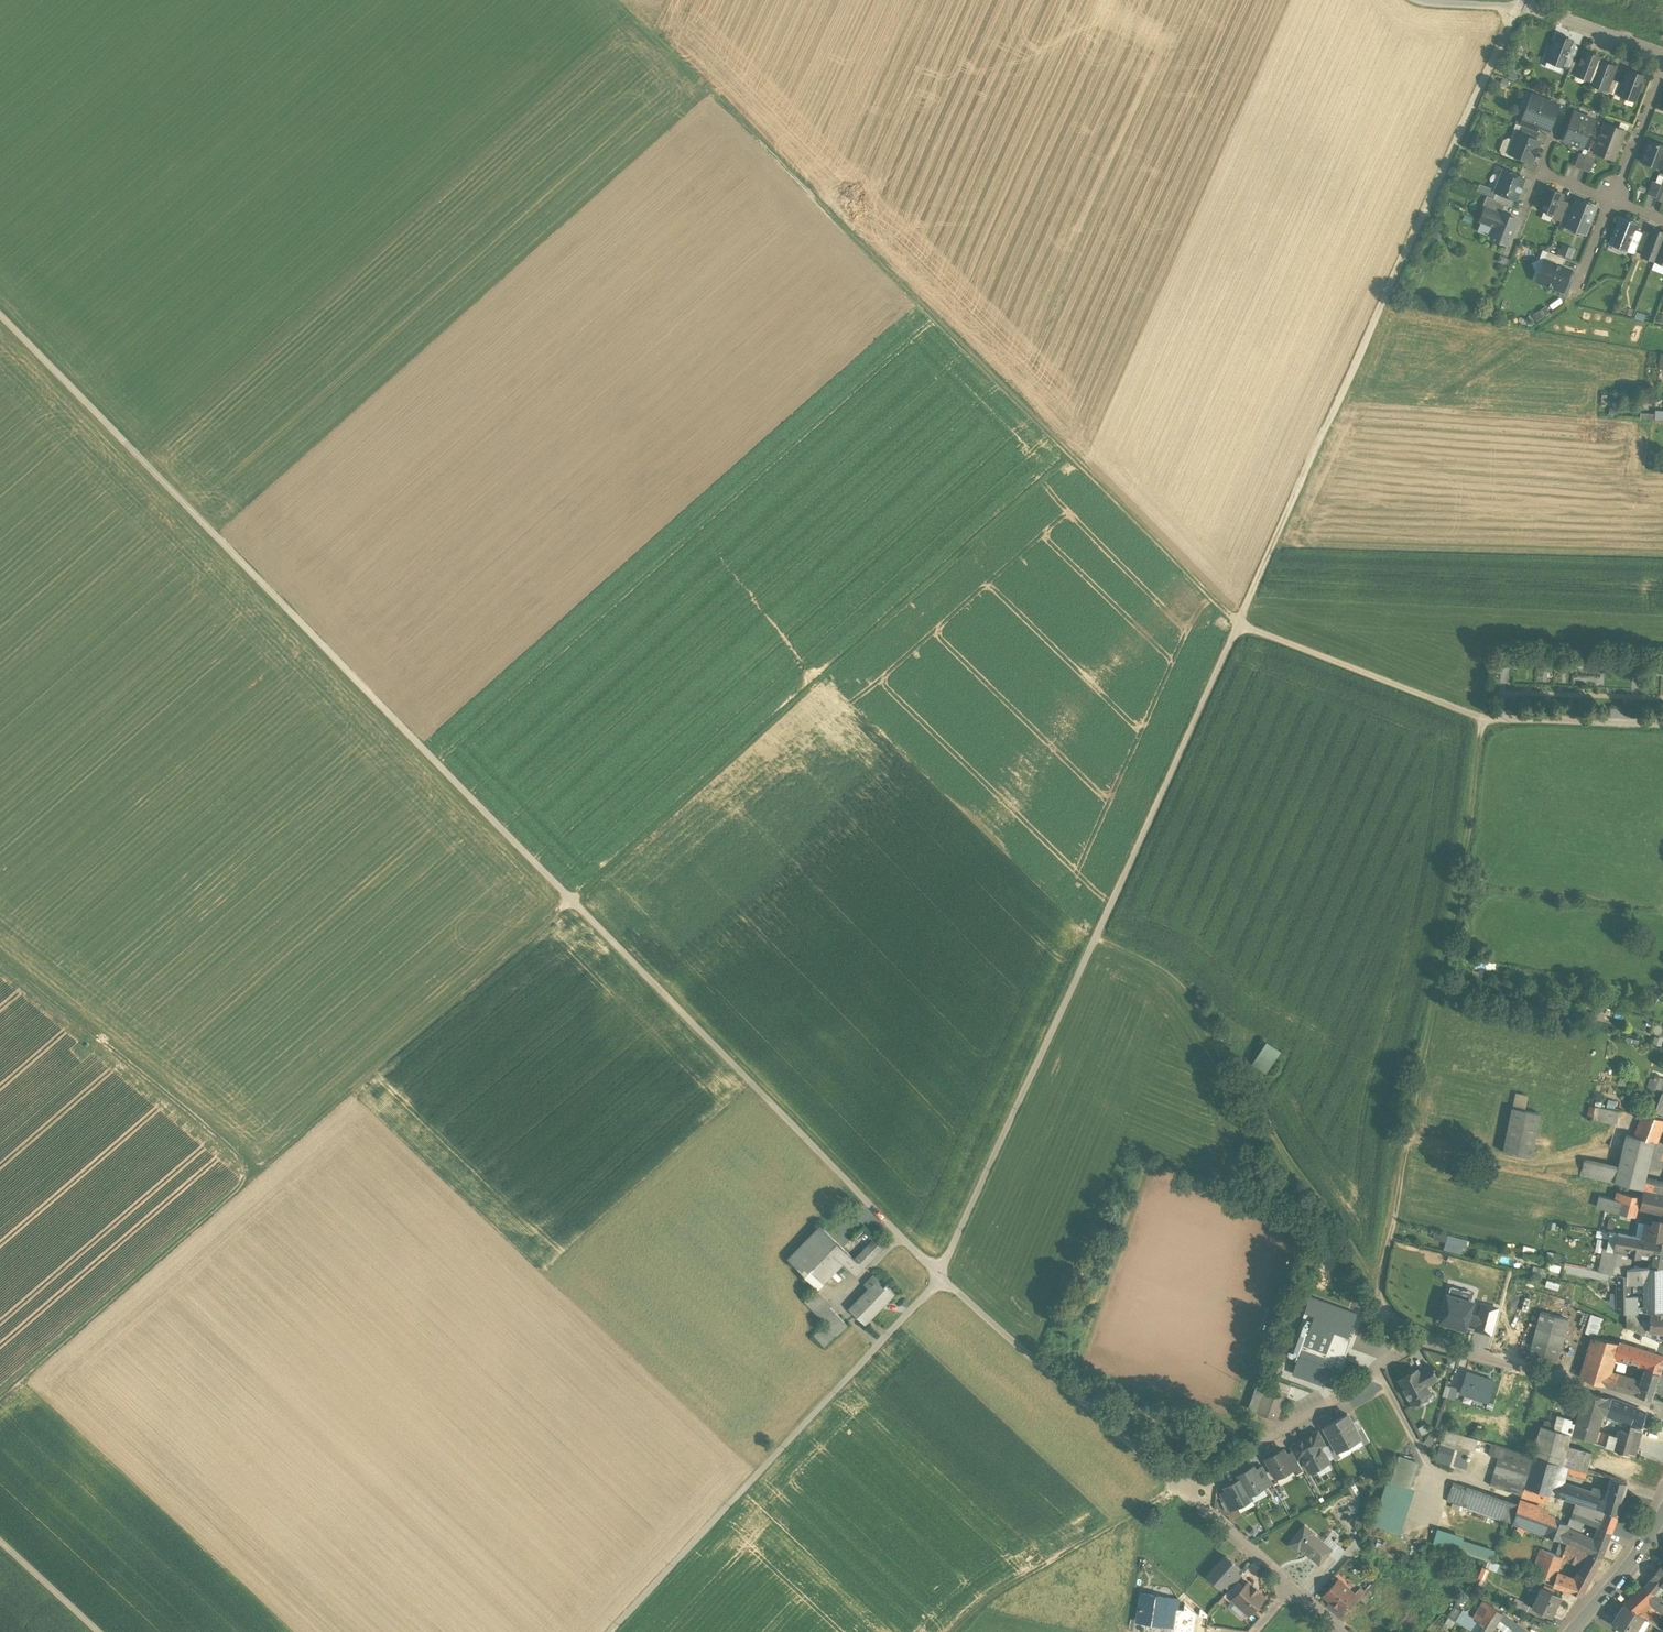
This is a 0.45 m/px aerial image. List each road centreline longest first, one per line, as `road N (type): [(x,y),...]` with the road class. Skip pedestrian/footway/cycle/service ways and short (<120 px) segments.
road 1 (track): [(1070,455),(0,1399)]
road 2 (track): [(0,316),(861,1195)]
road 3 (track): [(620,0),(1237,624)]
road 4 (track): [(941,1277),(1237,624)]
road 5 (residential): [(1662,1409),(1428,1342),(1181,1487),(1292,1588)]
road 6 (track): [(1237,624),(1518,8)]
road 7 (track): [(941,1277),(610,1631)]
road 8 (track): [(1381,1293),(1186,993),(1167,974),(1094,939)]
road 9 (track): [(1237,624),(1483,718),(1662,726)]
road 10 (track): [(1406,1138),(1483,718)]
road 11 (track): [(0,959),(264,1170)]
road 12 (track): [(1181,1487),(997,1586),(954,1631)]
road 13 (track): [(1428,1342),(1381,1293),(1406,1138)]
road 14 (track): [(1406,1138),(1547,1164),(1583,1156),(1616,1165)]
road 15 (residential): [(1518,8),(1662,58)]
road 16 (residential): [(1662,1514),(1573,1631)]
road 17 (residential): [(1611,200),(1662,66)]
road 18 (track): [(99,1631),(0,1541)]

